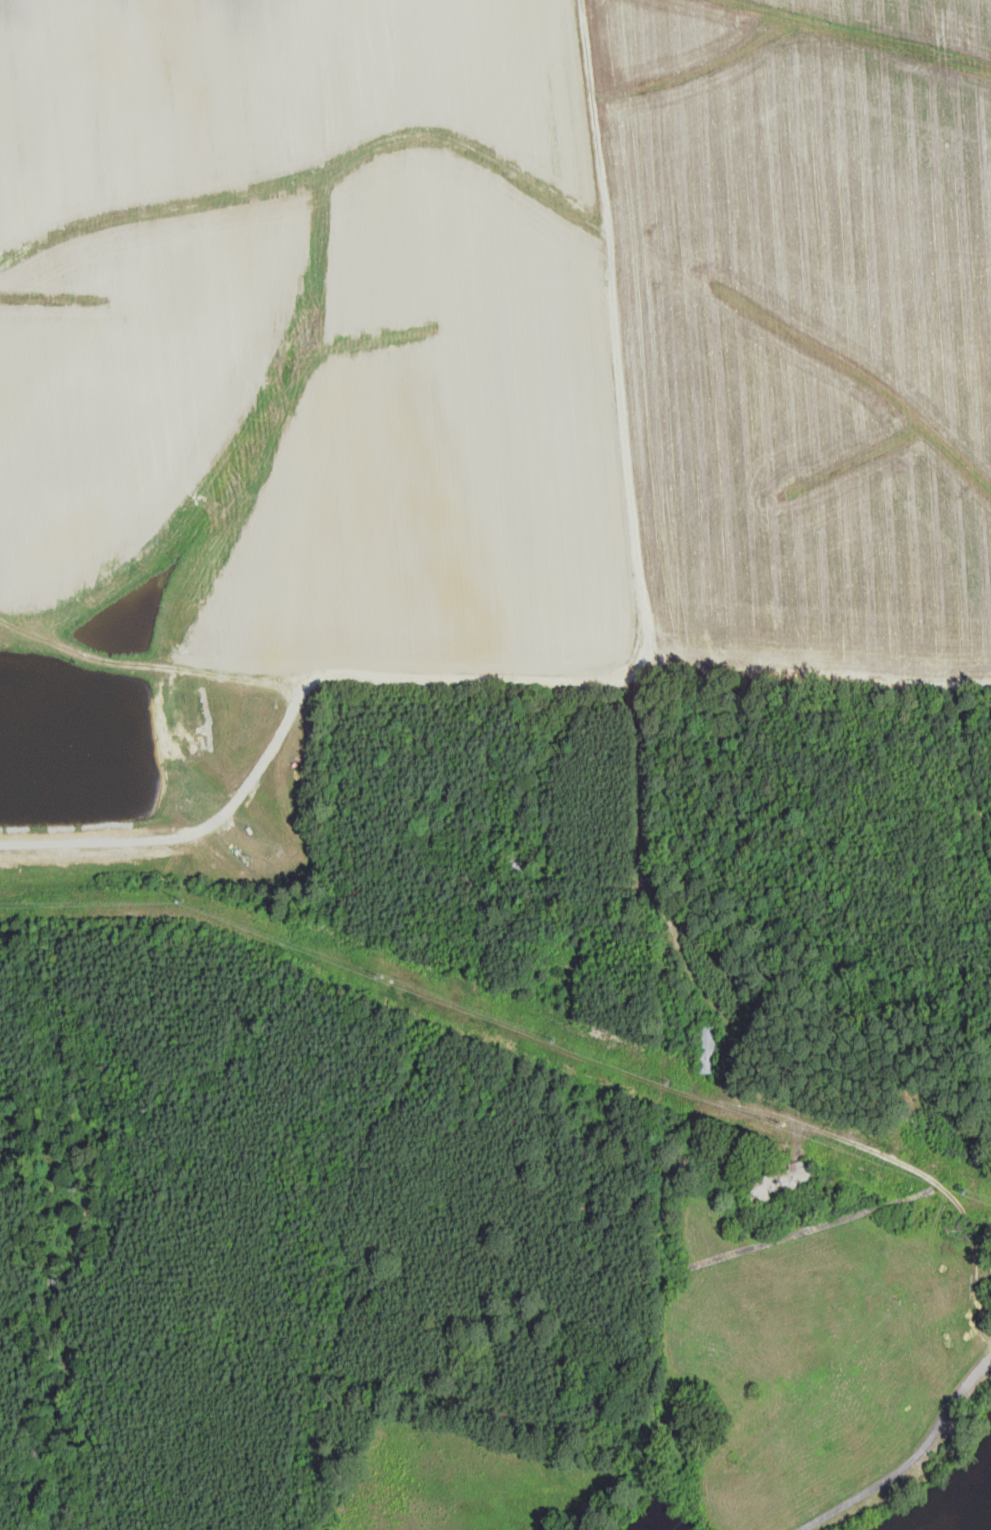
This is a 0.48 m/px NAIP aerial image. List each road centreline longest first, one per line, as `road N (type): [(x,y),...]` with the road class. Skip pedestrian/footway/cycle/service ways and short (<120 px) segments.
road 1 (residential): [(804,1529),(917,1457),(990,1358)]

